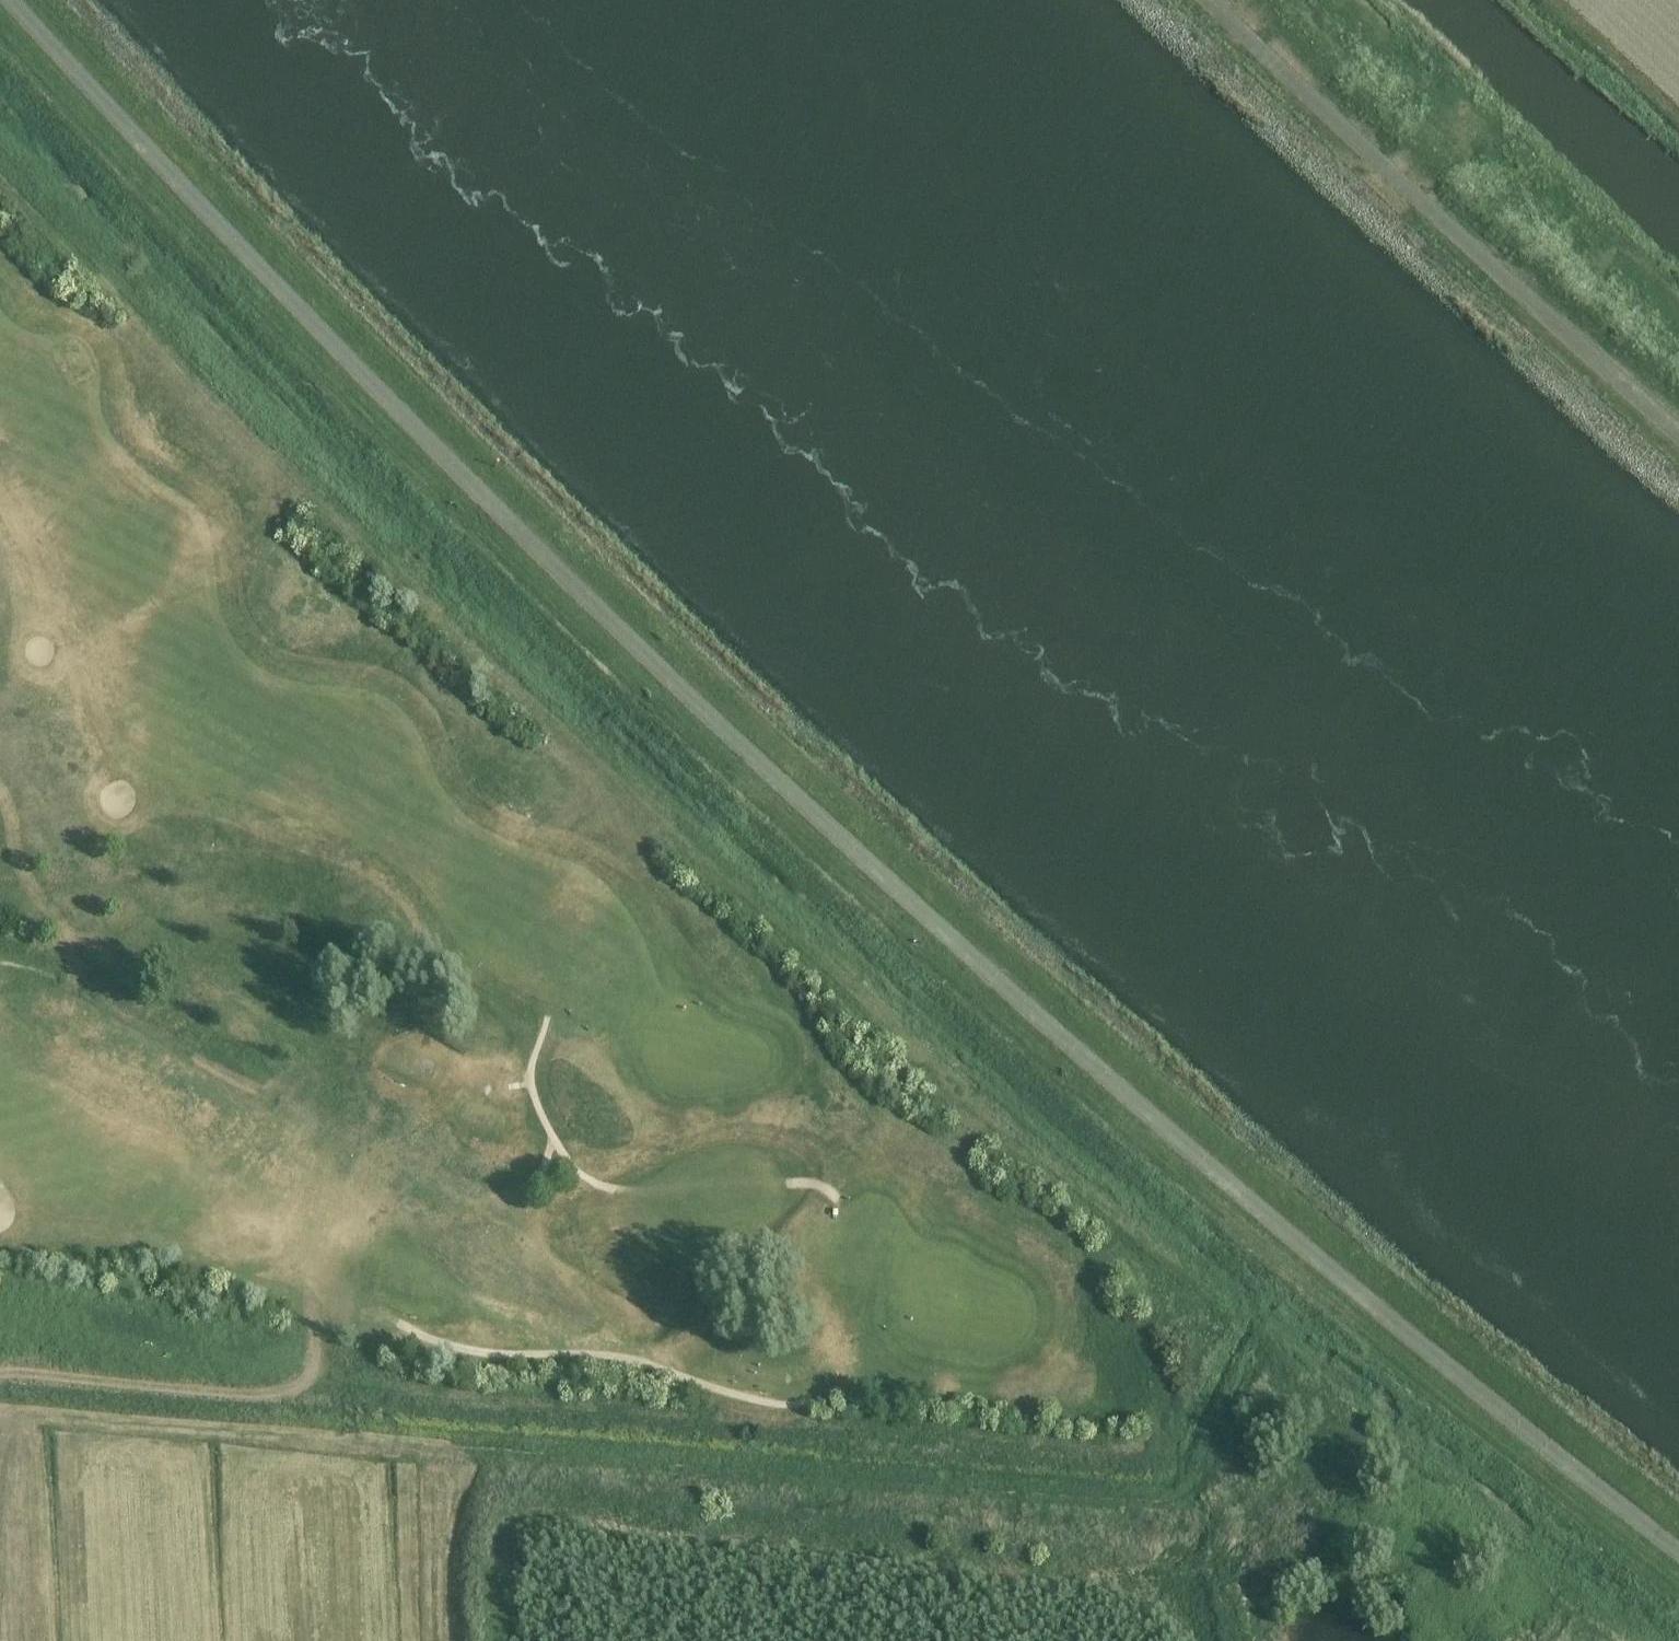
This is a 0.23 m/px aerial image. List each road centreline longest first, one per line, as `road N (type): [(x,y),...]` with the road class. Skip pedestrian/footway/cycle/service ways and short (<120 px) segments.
road 1 (unclassified): [(1678,436),(1212,0)]
road 2 (track): [(0,1376),(263,1394),(298,1386),(317,1366),(315,1311)]

